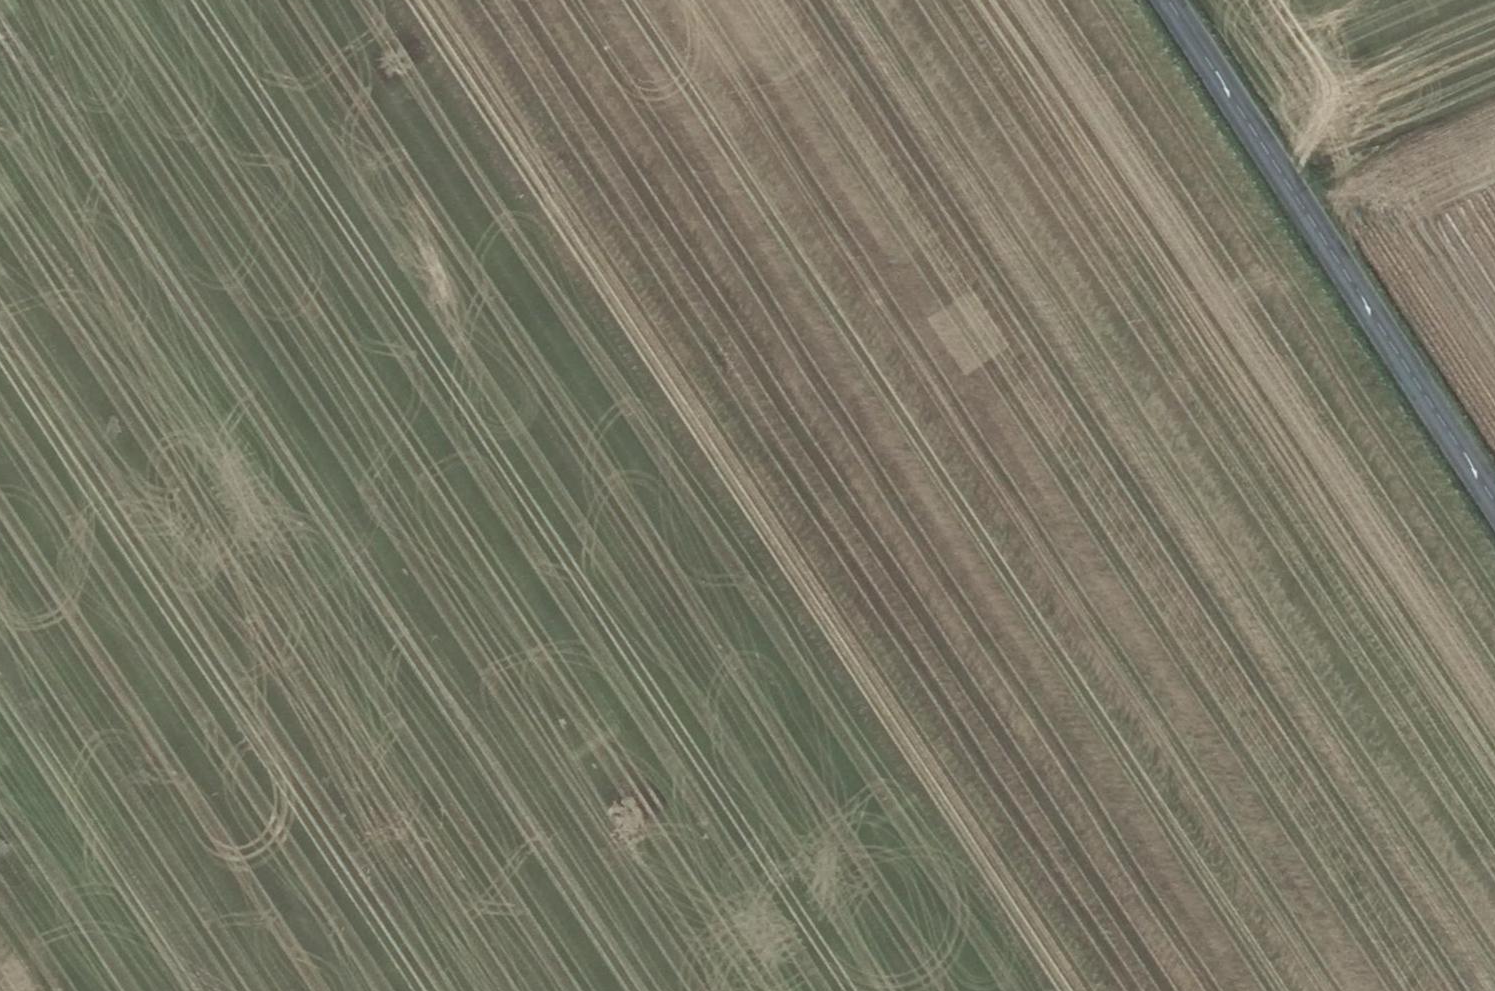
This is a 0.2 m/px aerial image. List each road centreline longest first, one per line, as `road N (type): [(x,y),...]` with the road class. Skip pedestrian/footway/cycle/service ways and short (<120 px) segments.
road 1 (secondary): [(1494,499),(1166,0)]

